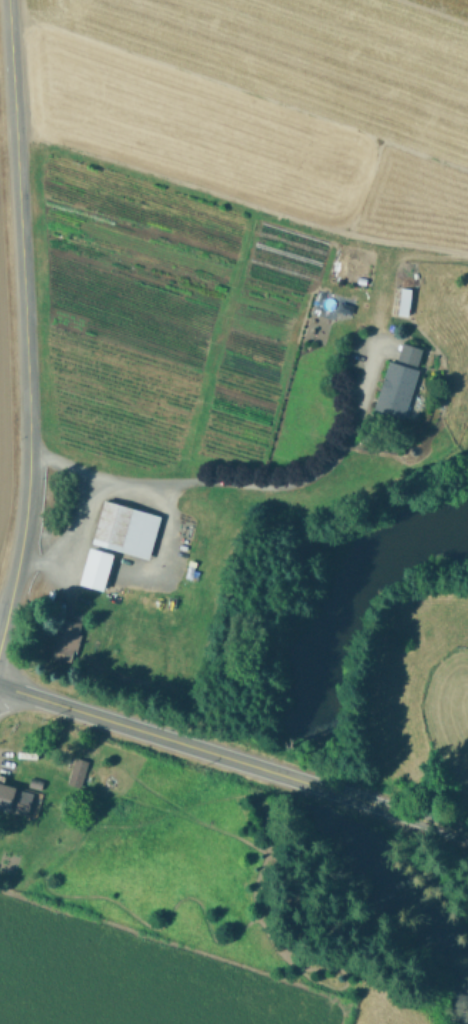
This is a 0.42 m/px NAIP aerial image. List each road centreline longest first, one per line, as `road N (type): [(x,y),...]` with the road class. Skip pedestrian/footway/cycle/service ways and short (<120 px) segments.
road 1 (tertiary): [(0,646),(28,464),(8,0)]
road 2 (secondary): [(0,686),(467,836)]

